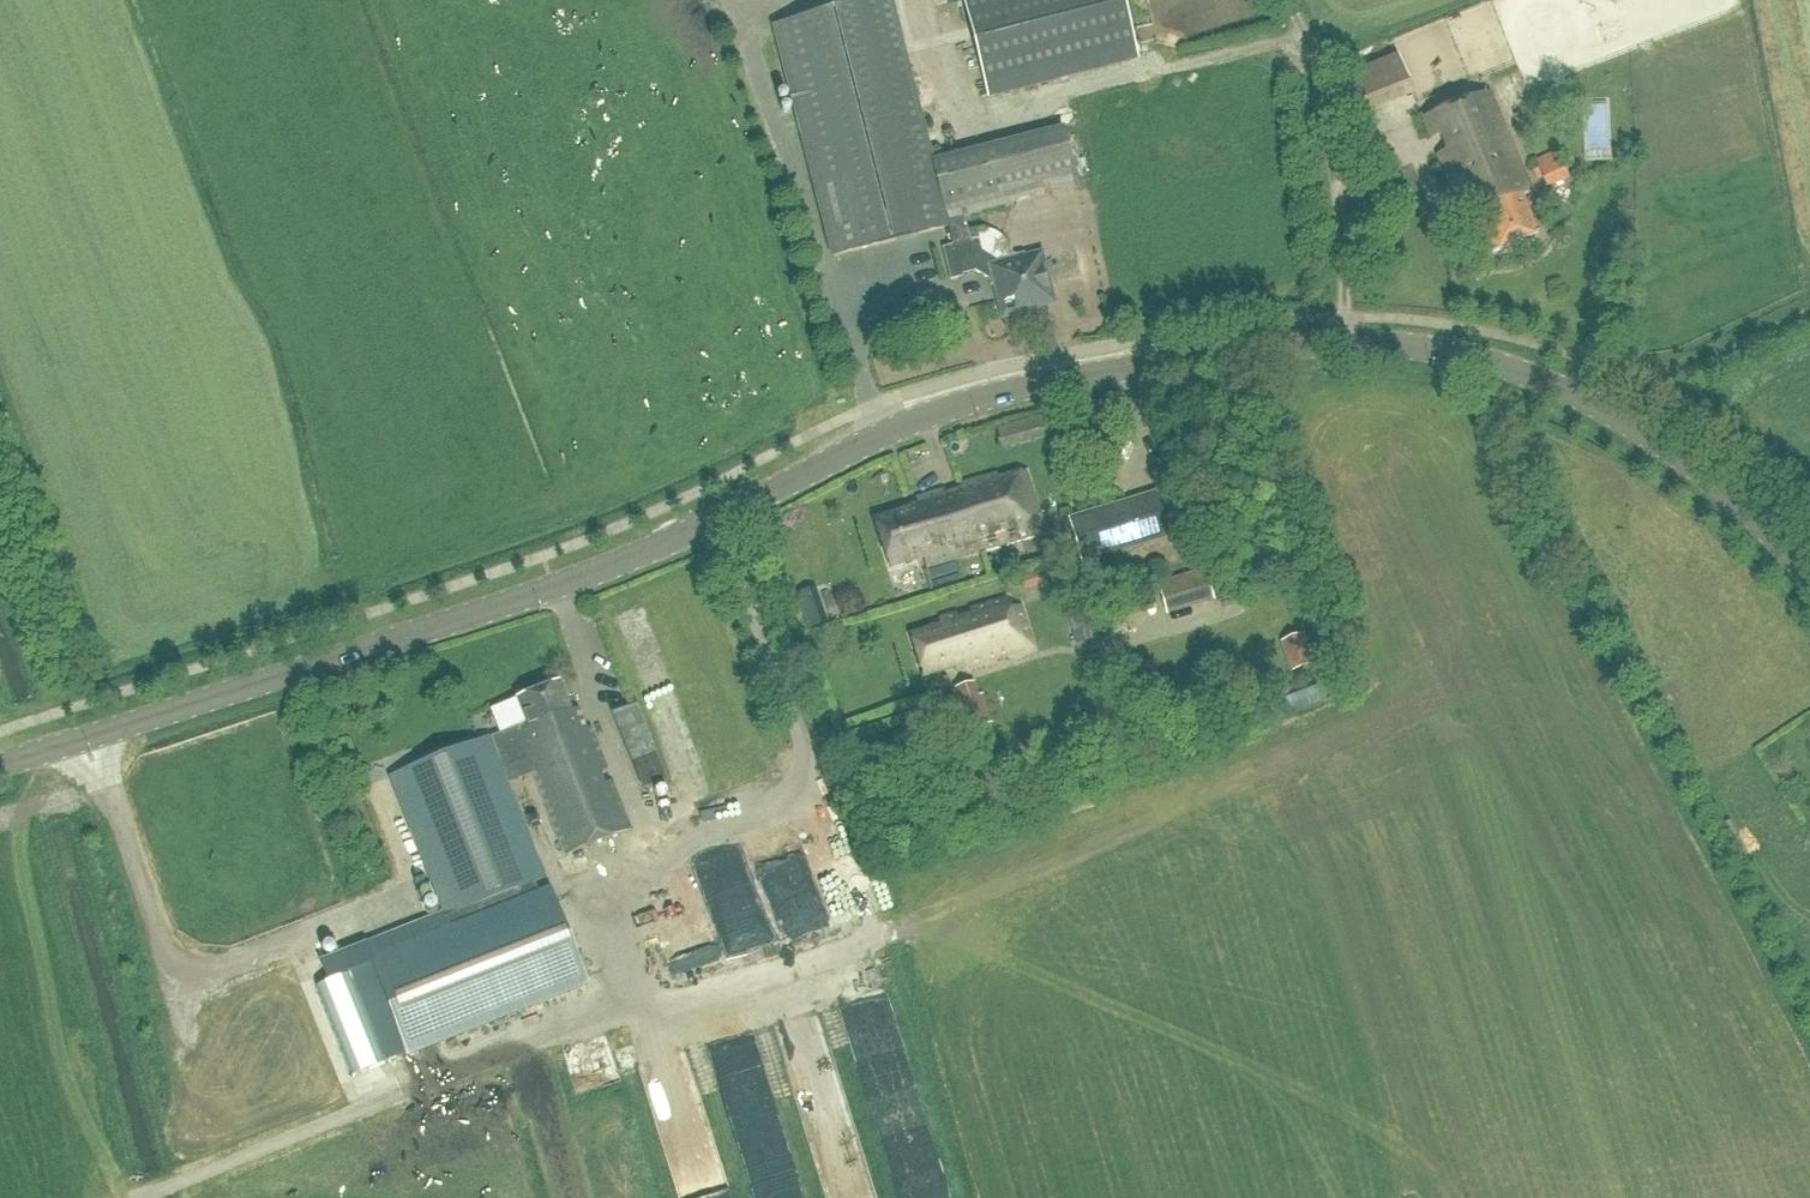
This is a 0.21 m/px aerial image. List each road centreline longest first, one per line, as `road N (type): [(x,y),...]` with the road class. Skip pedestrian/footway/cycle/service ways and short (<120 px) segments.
road 1 (tertiary): [(0,766),(531,594),(685,534),(888,433),(967,404),(1031,386),(1267,350),(1399,346),(1450,352),(1540,379),(1670,447),(1809,580)]
road 2 (track): [(1343,316),(1314,64),(1281,0)]
road 3 (track): [(380,1100),(141,1197)]

